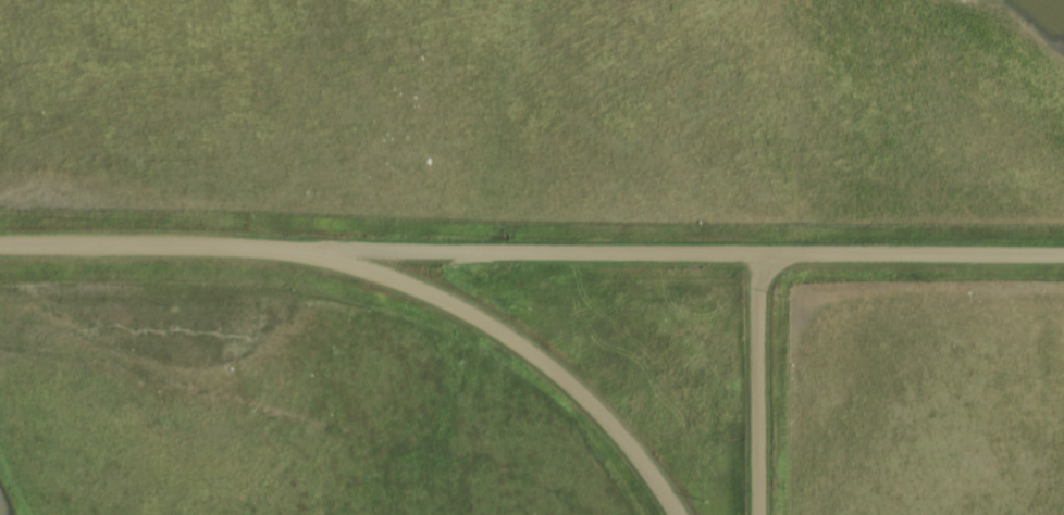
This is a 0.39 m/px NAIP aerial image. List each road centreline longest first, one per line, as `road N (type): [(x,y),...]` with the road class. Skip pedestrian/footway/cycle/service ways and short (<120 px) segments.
road 1 (residential): [(0,258),(1063,257)]
road 2 (residential): [(686,514),(606,407),(532,344),(429,293),(296,260)]
road 3 (residential): [(760,514),(759,334),(768,258)]

